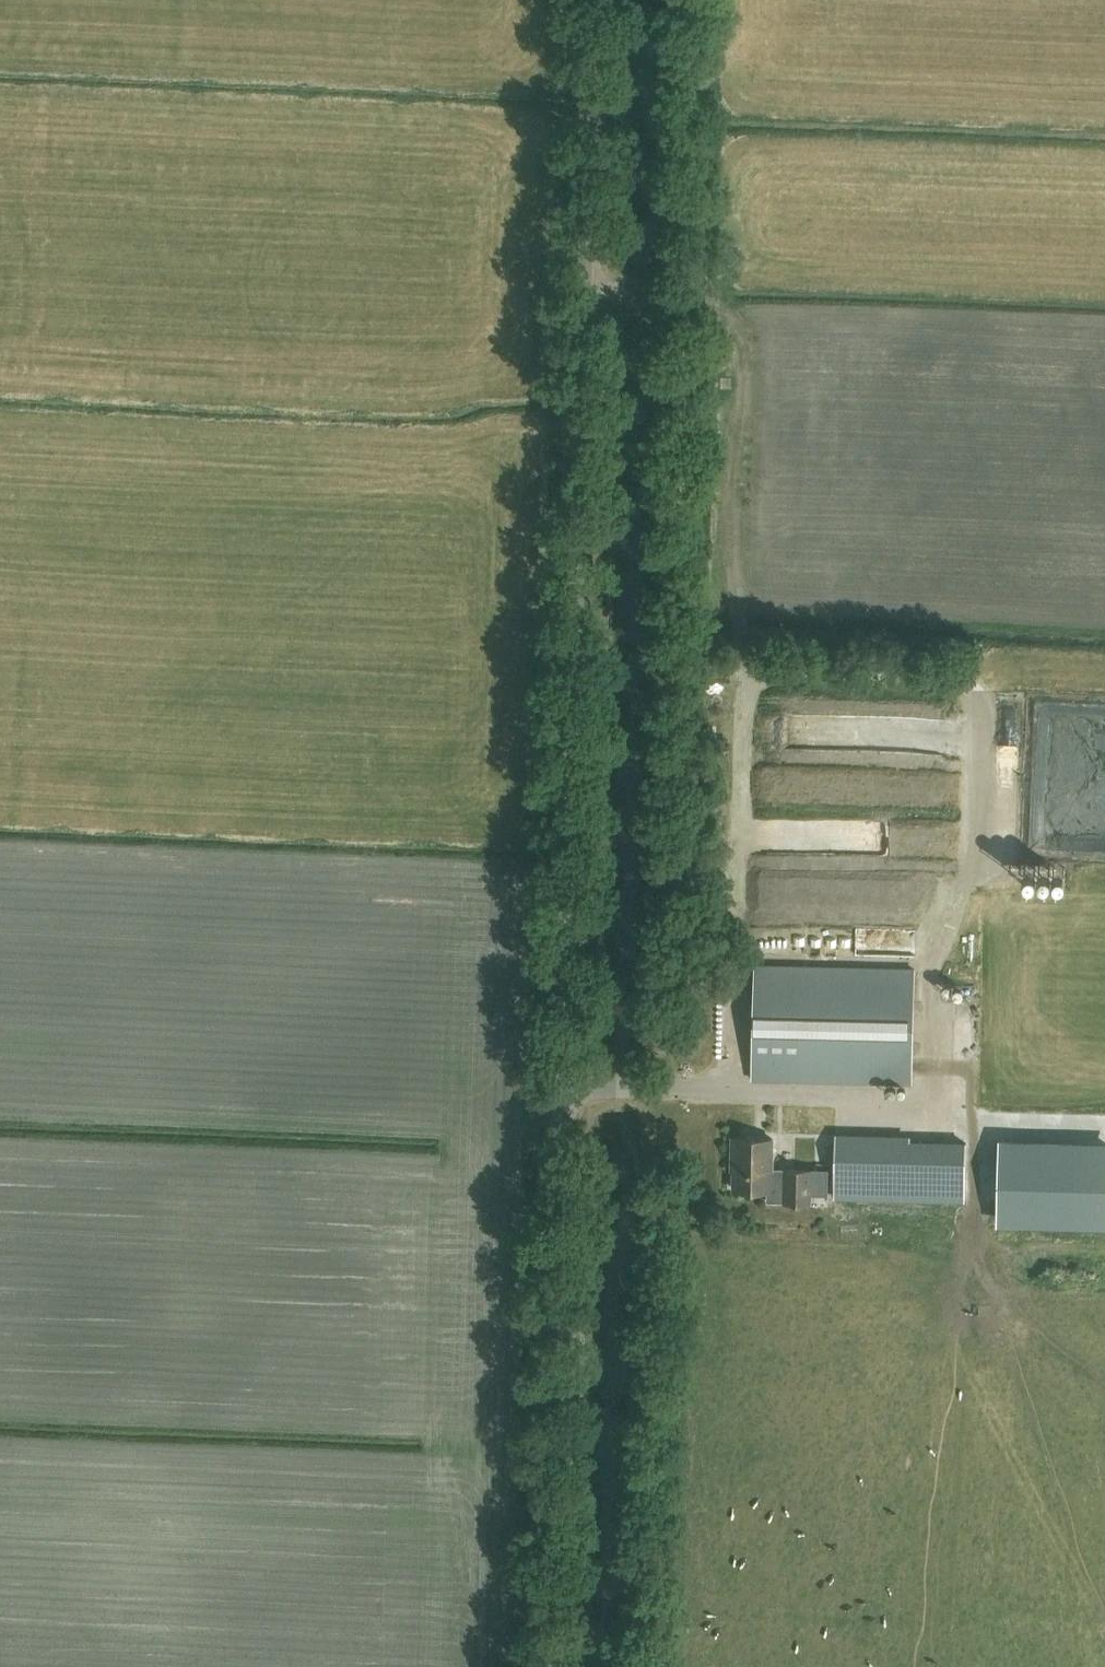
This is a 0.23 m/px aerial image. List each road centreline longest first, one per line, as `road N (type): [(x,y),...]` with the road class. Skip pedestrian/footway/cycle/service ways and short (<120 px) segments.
road 1 (unclassified): [(546,1666),(594,0)]

